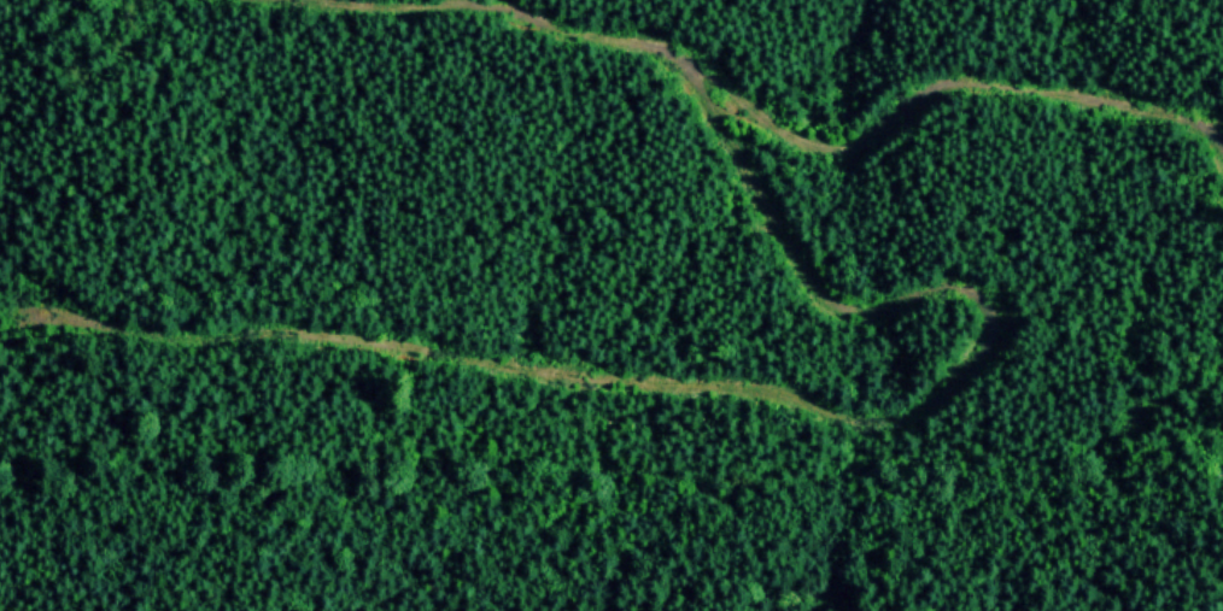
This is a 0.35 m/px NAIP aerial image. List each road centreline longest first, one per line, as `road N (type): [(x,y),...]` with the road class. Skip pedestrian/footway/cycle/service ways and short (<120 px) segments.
road 1 (track): [(687,64),(811,288),(843,307),(959,287),(981,296),(989,340),(938,396),(903,415),(868,419),(684,382),(575,376),(337,334),(135,331),(0,312)]
road 2 (track): [(1222,153),(1183,117),(979,83),(935,87),(867,141),(815,146),(763,123),(687,64),(549,22),(469,6),(291,0)]

